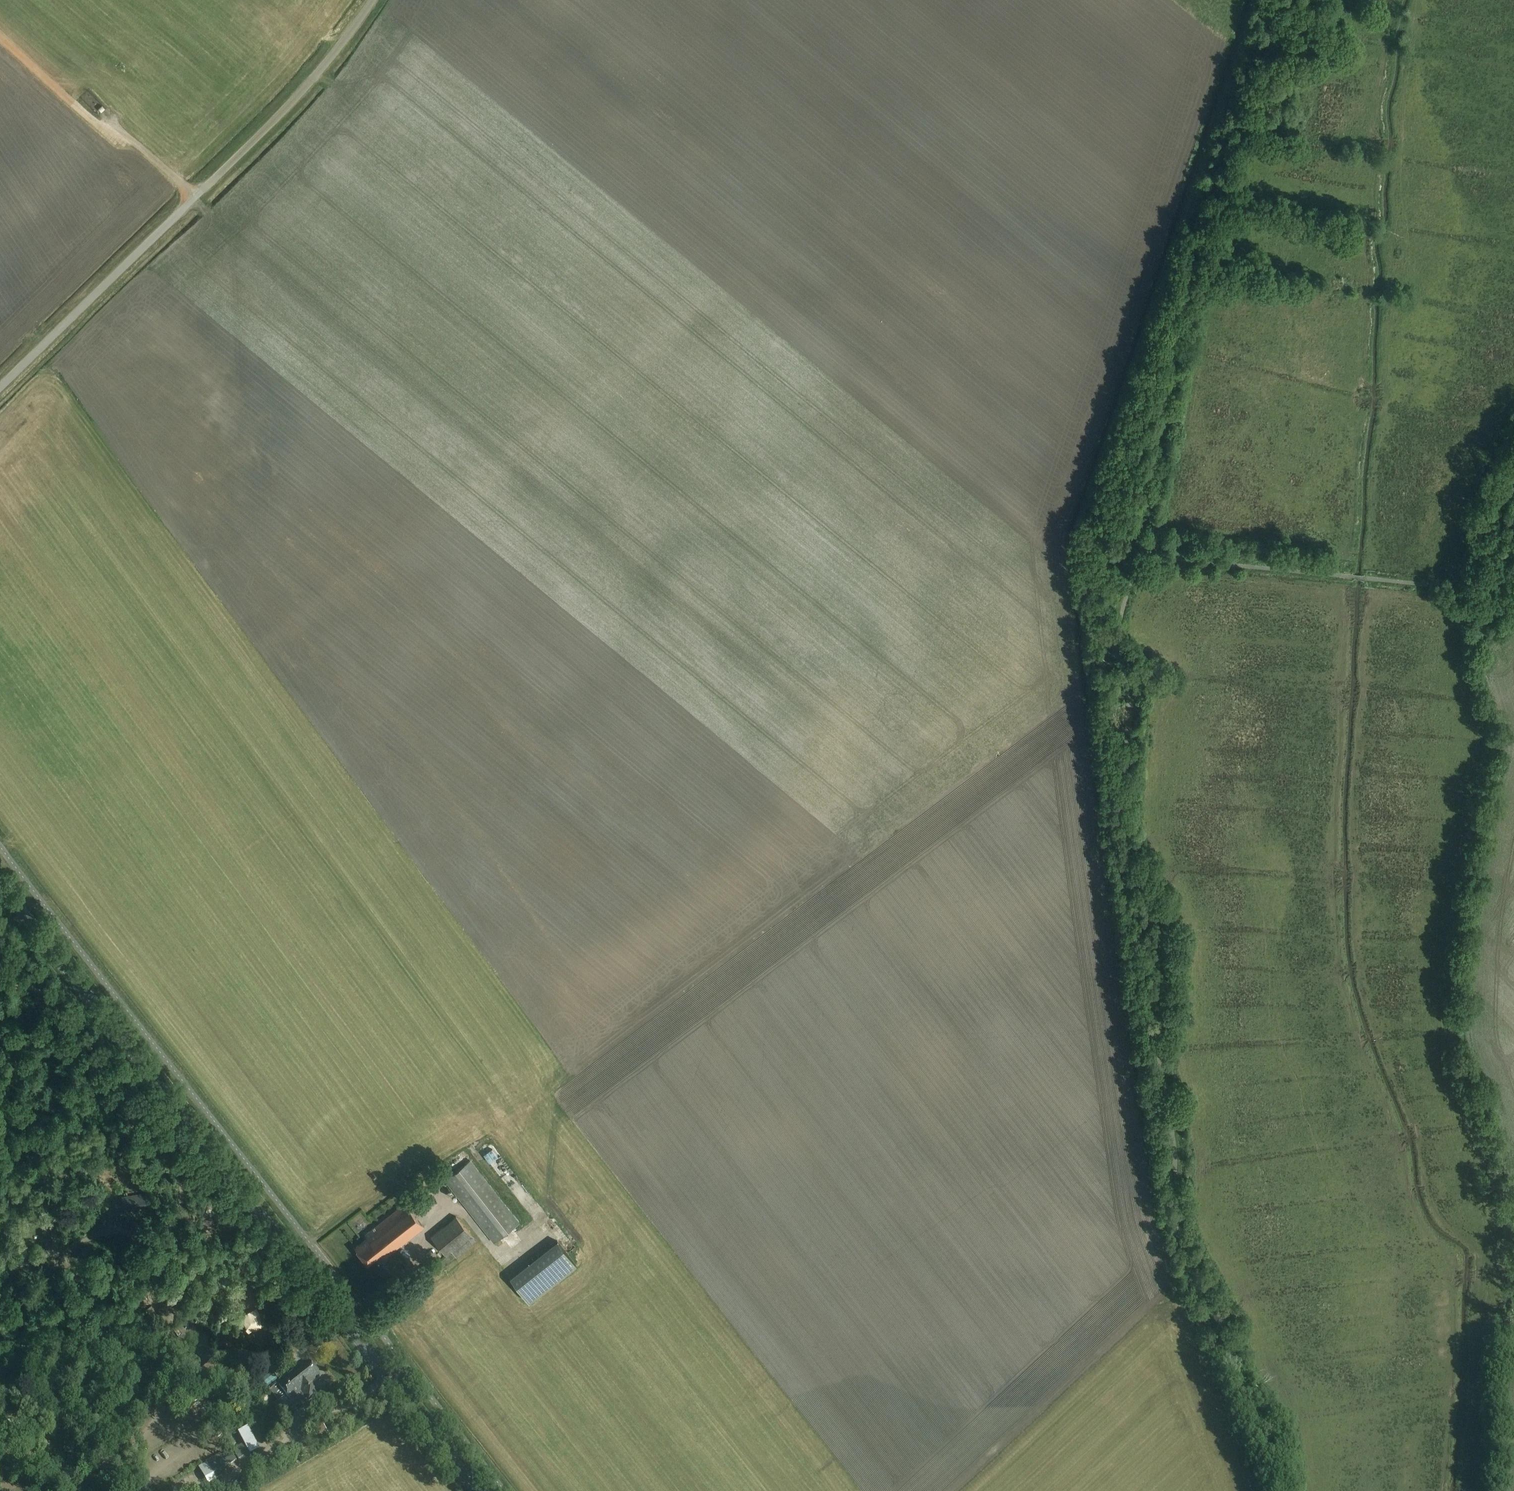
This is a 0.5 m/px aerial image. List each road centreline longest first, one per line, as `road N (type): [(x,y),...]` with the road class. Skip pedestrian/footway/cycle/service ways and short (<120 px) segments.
road 1 (secondary): [(478,1490),(0,880)]
road 2 (unclassified): [(0,387),(298,96),(372,0)]

